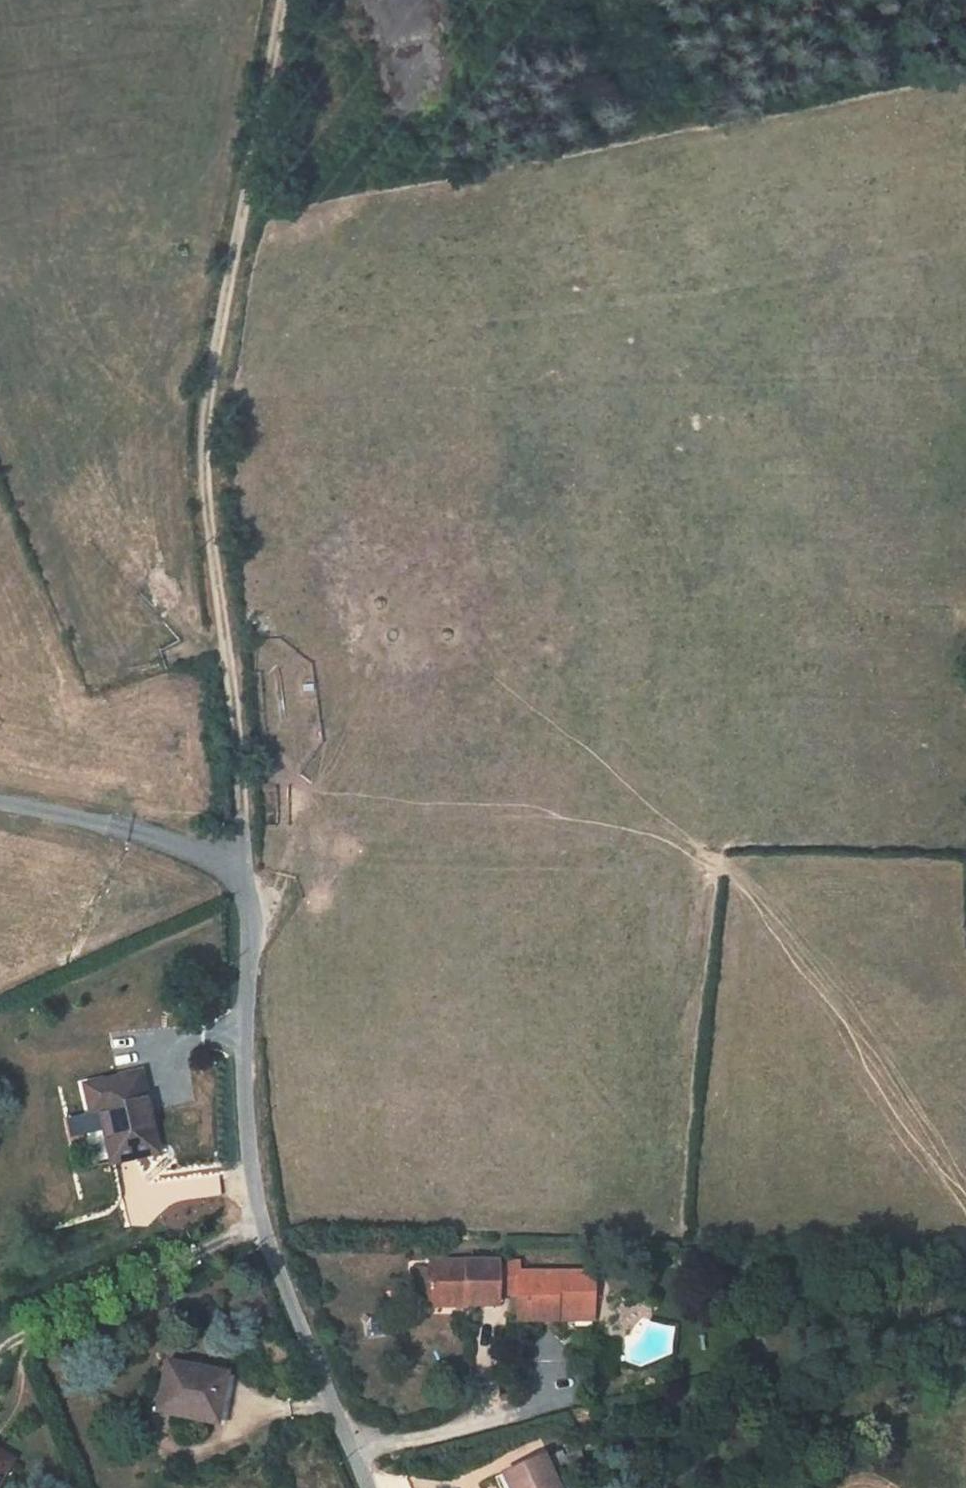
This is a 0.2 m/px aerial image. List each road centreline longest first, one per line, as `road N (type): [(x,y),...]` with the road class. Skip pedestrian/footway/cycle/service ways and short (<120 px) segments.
road 1 (track): [(278,0),(203,390),(243,868)]
road 2 (residential): [(374,1487),(262,1228),(248,1138),(243,868)]

